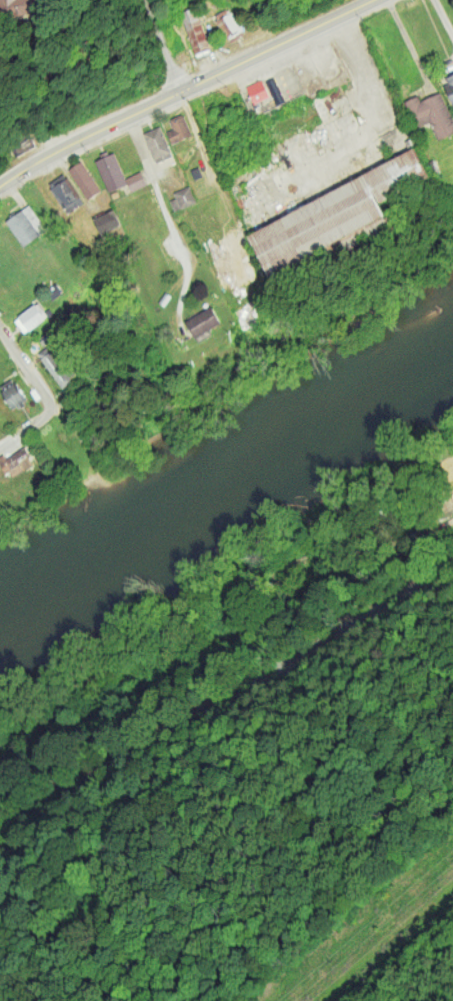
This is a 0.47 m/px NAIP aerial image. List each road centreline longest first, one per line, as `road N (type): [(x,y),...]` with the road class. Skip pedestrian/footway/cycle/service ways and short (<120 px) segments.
road 1 (residential): [(0,835),(452,573)]
road 2 (primary): [(0,190),(181,92),(381,0)]
road 3 (residential): [(76,717),(452,524)]
road 4 (residential): [(124,123),(188,259),(178,321)]
road 5 (residential): [(181,92),(243,247)]

